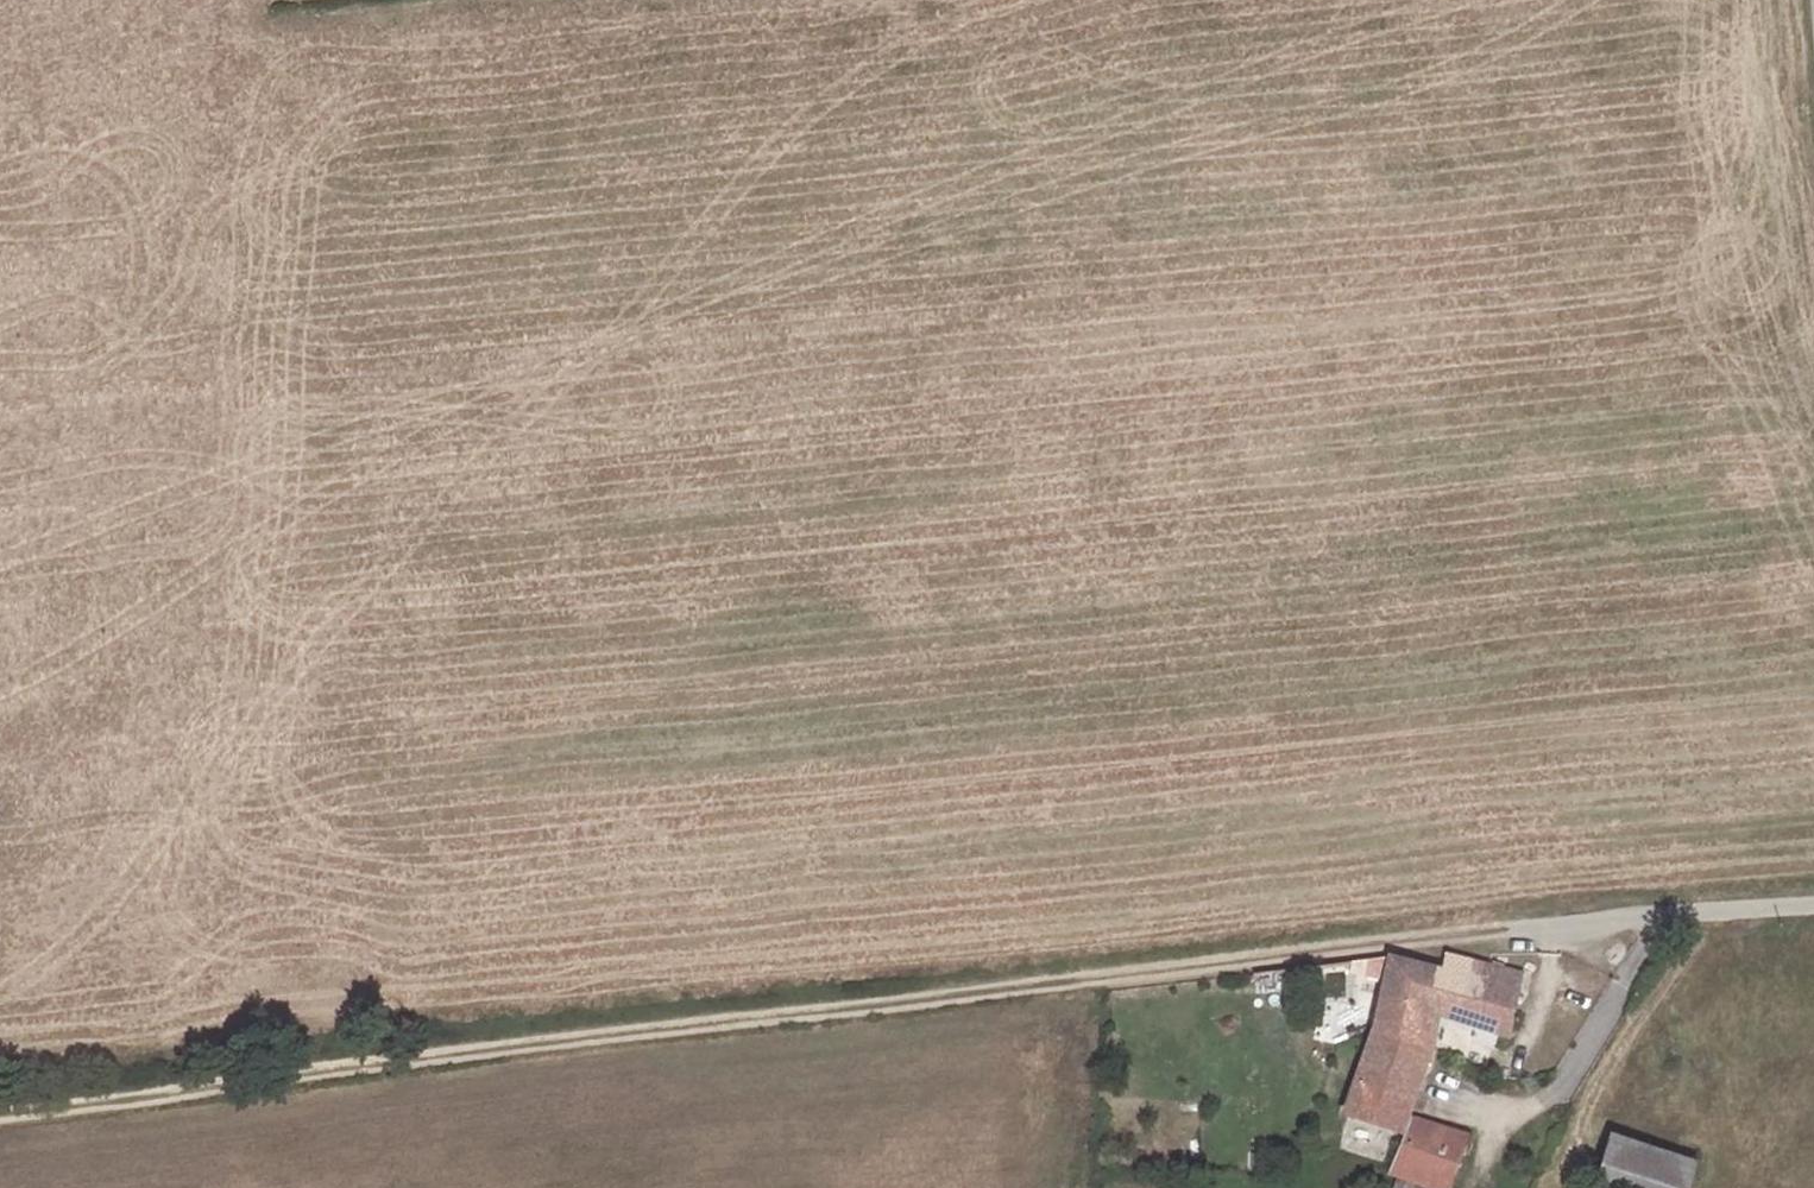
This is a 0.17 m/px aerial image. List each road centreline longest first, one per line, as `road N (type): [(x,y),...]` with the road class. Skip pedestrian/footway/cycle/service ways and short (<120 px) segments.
road 1 (track): [(1518,923),(0,1114)]

